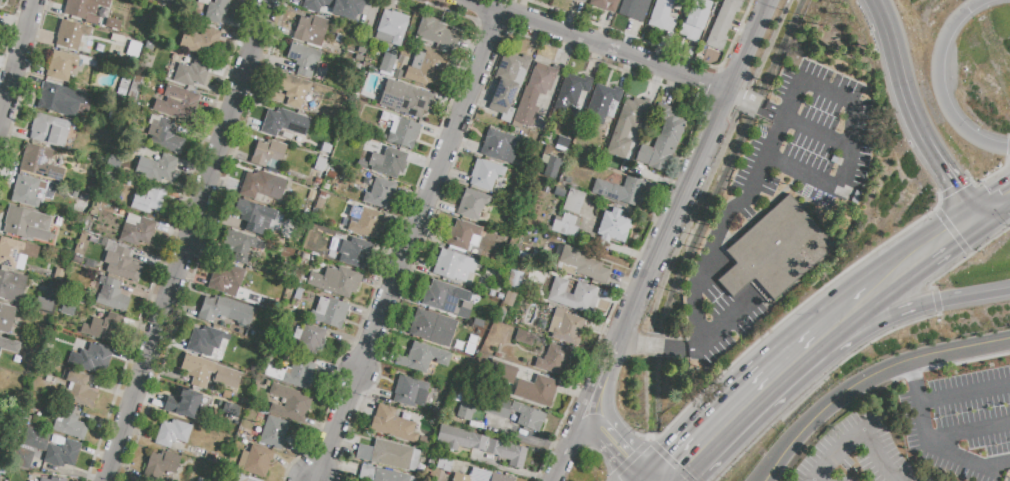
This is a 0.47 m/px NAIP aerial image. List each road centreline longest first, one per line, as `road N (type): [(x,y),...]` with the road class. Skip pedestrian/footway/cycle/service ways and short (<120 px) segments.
road 1 (residential): [(112,480),(274,0)]
road 2 (residential): [(318,480),(505,20)]
road 3 (residential): [(772,0),(622,338)]
road 4 (residential): [(446,0),(730,89)]
road 5 (tertiary): [(1009,338),(871,375),(814,418),(763,480)]
road 6 (motorway): [(879,0),(925,136),(973,208)]
road 7 (secondary): [(669,480),(818,333)]
road 8 (motorway): [(1009,149),(968,132),(941,80),(949,37),(988,0)]
road 9 (motorway): [(818,333),(1009,290)]
road 10 (secondary): [(868,283),(976,213)]
road 11 (residential): [(0,122),(35,0)]

